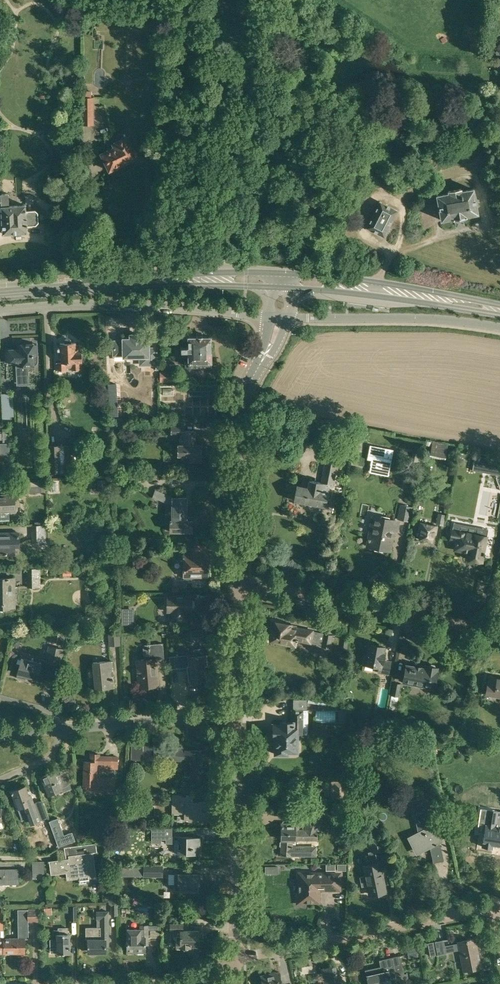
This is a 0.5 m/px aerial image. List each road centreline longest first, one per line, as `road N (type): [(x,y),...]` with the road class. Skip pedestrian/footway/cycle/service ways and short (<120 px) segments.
road 1 (primary): [(285,279),(0,297)]
road 2 (residential): [(0,309),(150,305),(280,318)]
road 3 (residential): [(236,581),(234,433),(280,318)]
road 4 (residential): [(236,581),(499,632)]
road 5 (residential): [(238,957),(493,908)]
road 6 (residential): [(238,957),(237,713)]
road 7 (residential): [(237,713),(0,734)]
road 8 (residential): [(499,330),(280,318)]
road 9 (primary): [(499,312),(285,279)]
road 10 (residential): [(237,713),(236,581)]

